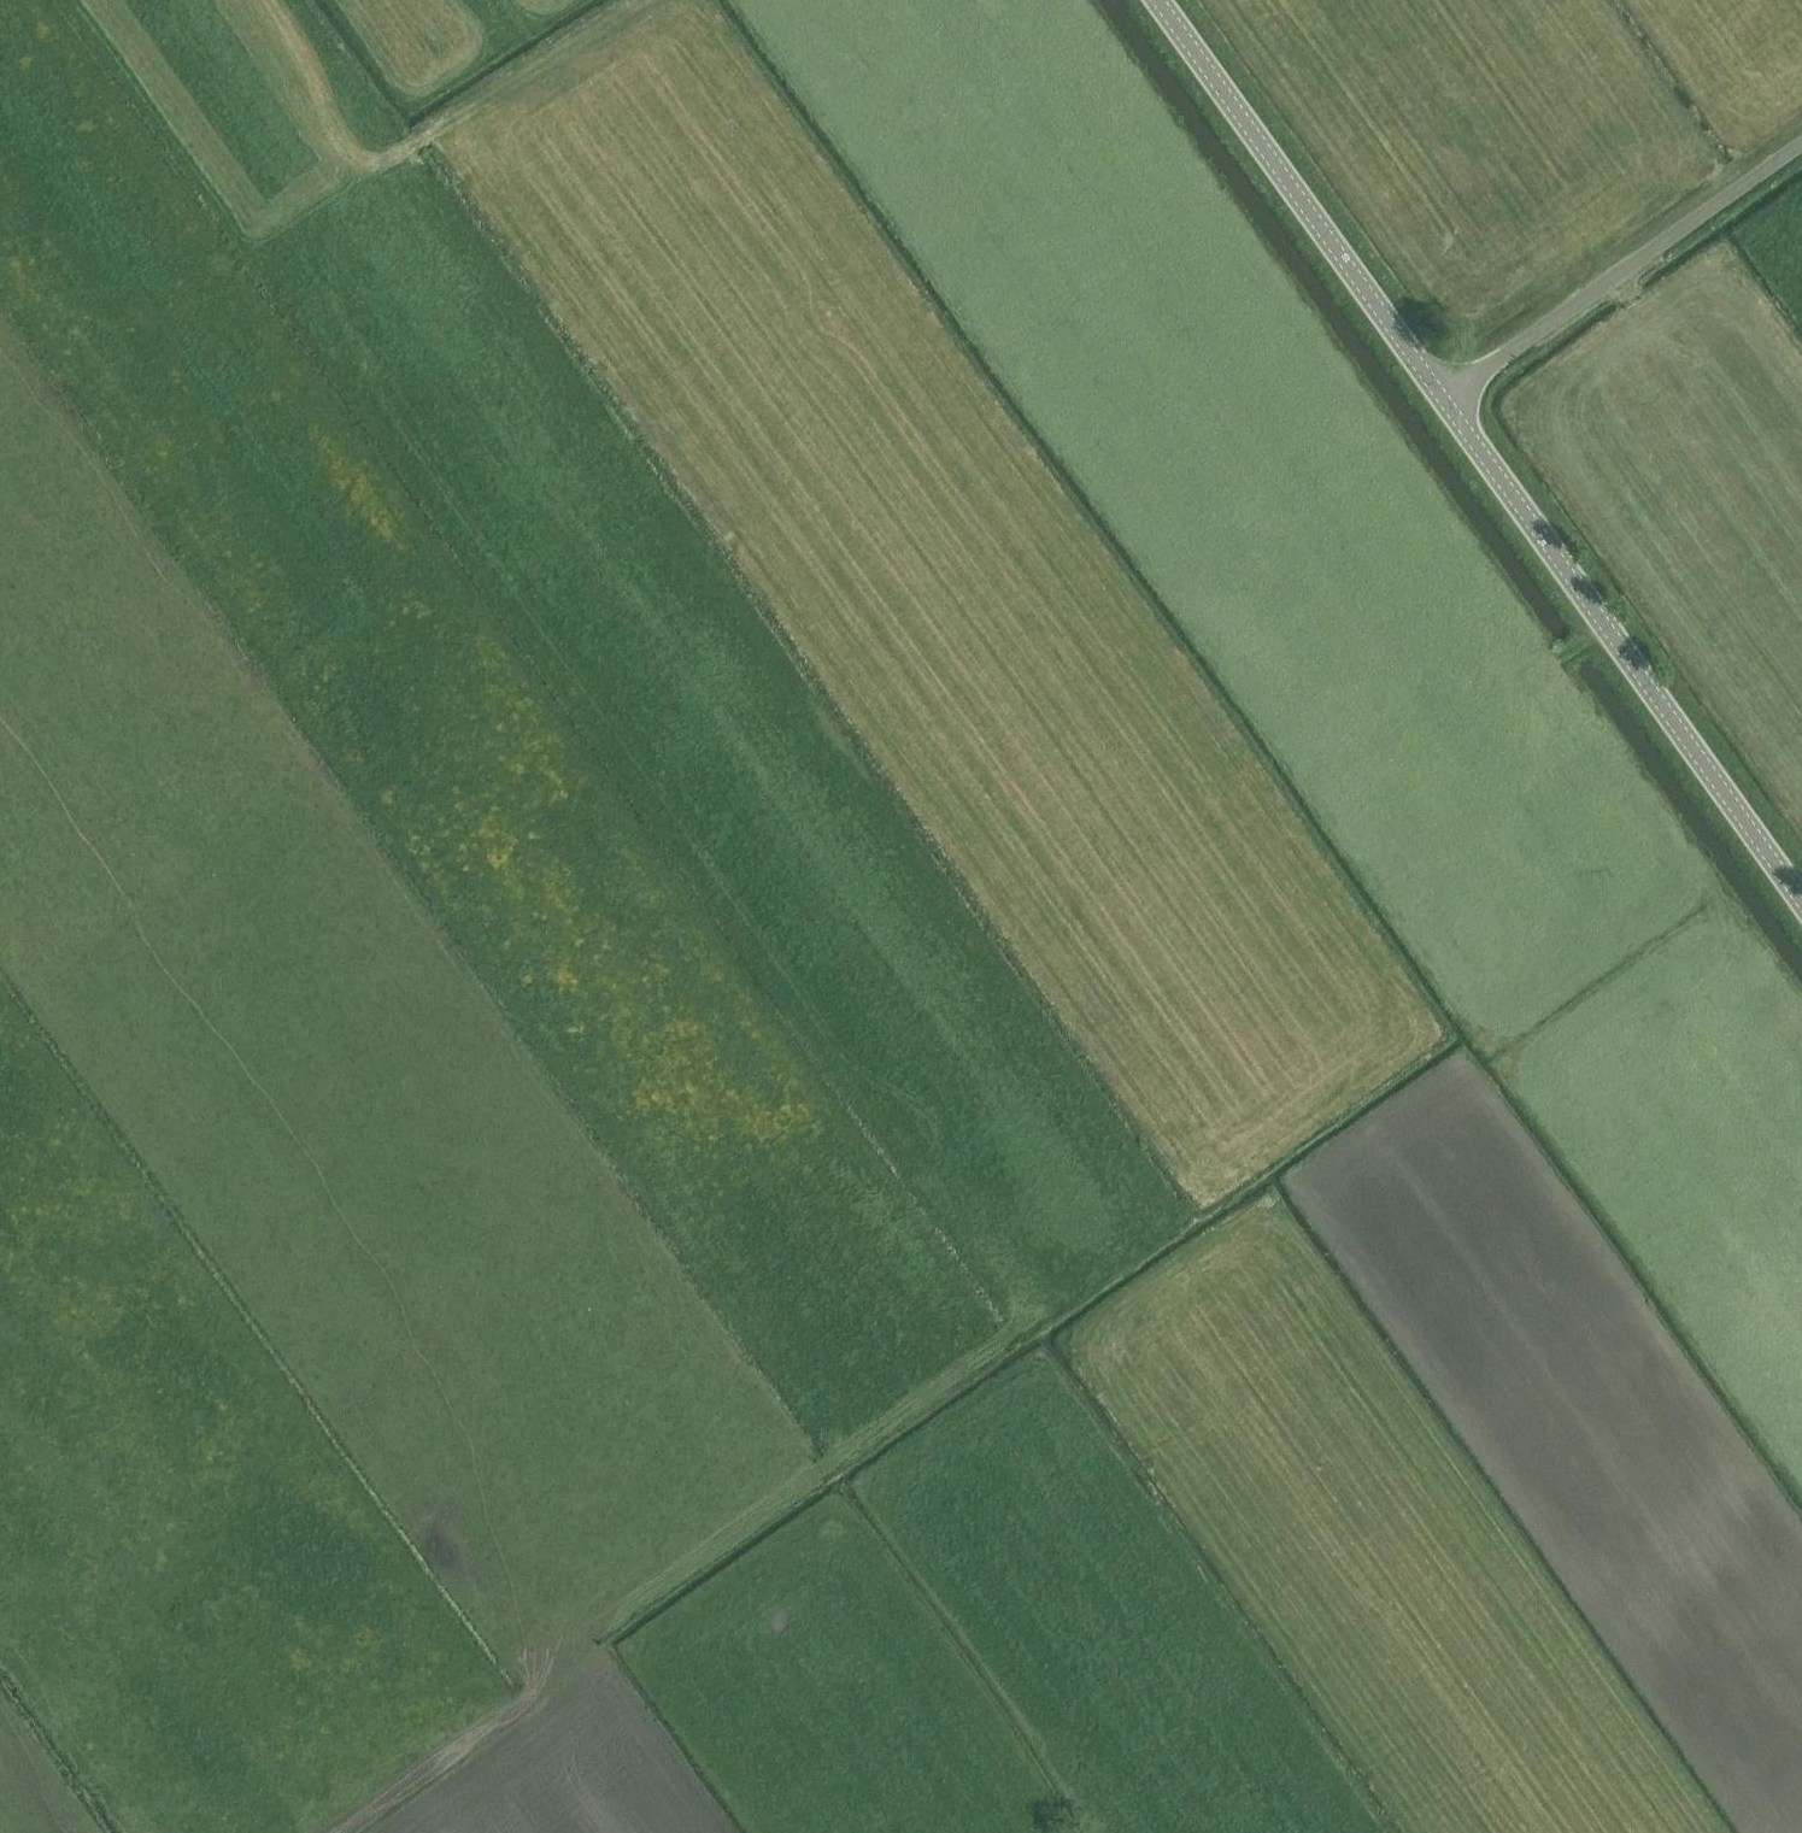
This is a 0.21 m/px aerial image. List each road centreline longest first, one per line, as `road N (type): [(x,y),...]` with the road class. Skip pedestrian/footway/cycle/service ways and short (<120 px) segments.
road 1 (unclassified): [(1801,898),(1448,401)]
road 2 (unclassified): [(1448,401),(1158,0)]
road 3 (unclassified): [(1448,401),(1801,151)]

